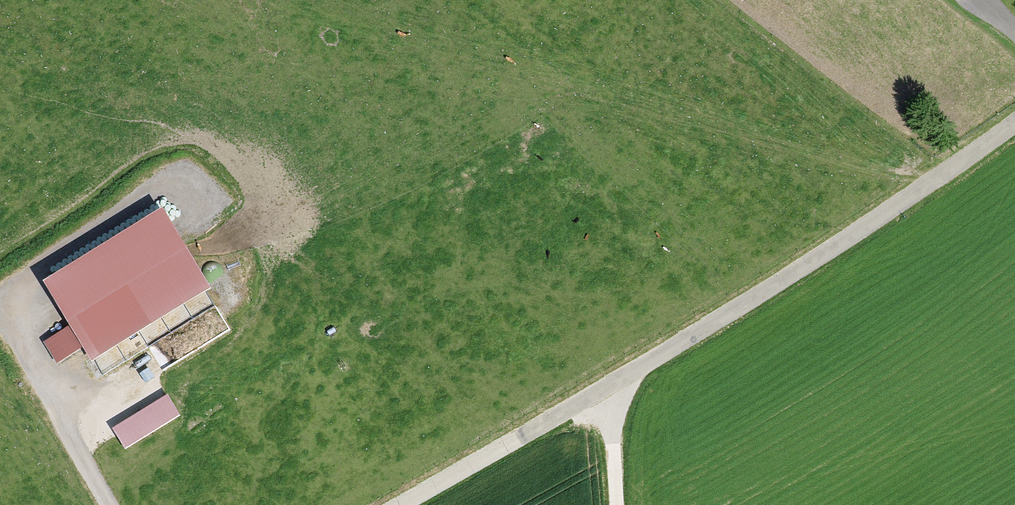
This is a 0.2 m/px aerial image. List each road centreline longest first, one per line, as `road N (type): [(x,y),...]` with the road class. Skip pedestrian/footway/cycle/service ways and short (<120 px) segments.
road 1 (track): [(405,504),(771,289),(1014,122)]
road 2 (track): [(107,504),(17,325),(42,268),(177,188),(205,219)]
road 3 (track): [(619,504),(613,385)]

